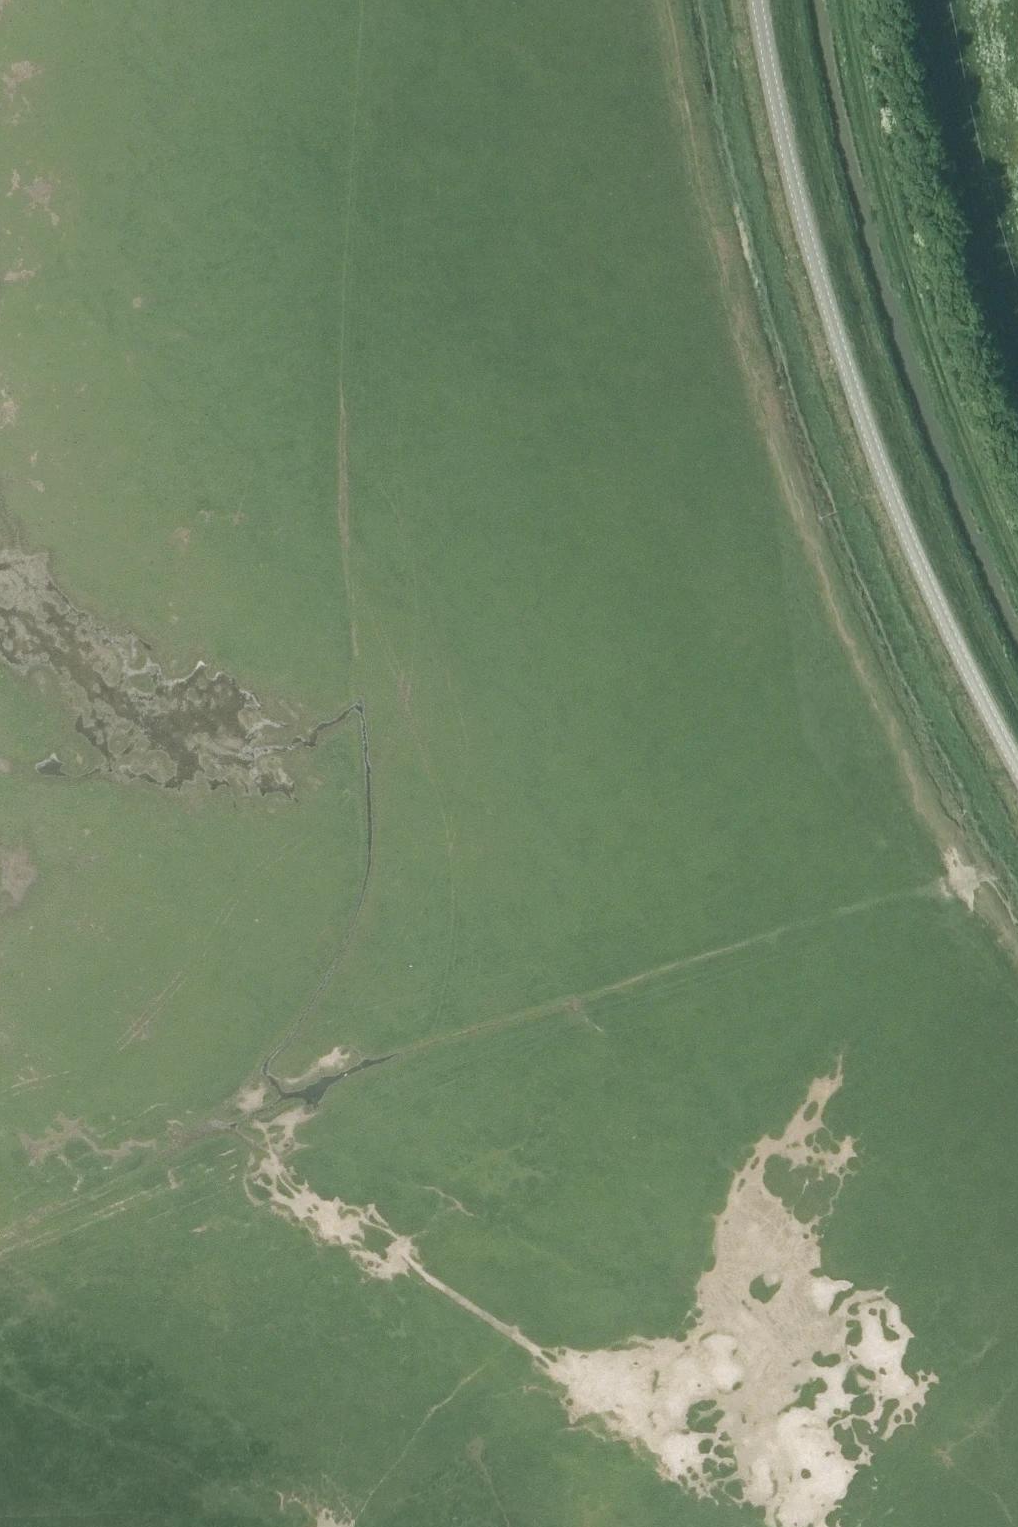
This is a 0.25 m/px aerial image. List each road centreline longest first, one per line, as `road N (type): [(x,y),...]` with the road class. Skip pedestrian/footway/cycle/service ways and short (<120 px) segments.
road 1 (unclassified): [(1017,775),(969,689),(885,492),(784,135),(755,0)]
road 2 (track): [(856,0),(897,243),(990,522),(1017,572)]

